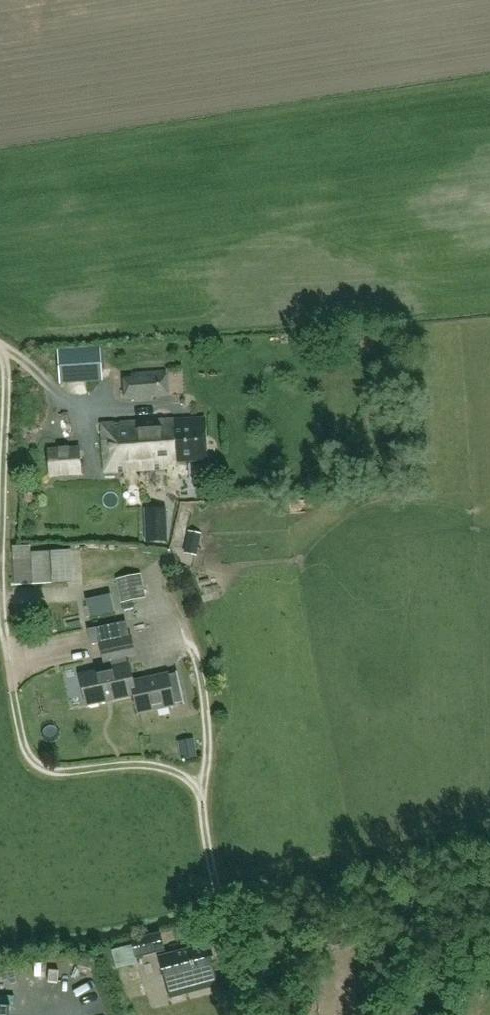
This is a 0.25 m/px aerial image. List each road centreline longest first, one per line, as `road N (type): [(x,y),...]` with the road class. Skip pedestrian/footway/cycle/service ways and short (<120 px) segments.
road 1 (track): [(250,1014),(199,788),(152,765),(52,771),(29,756),(3,610),(2,345)]
road 2 (track): [(197,652),(209,740),(199,788)]

